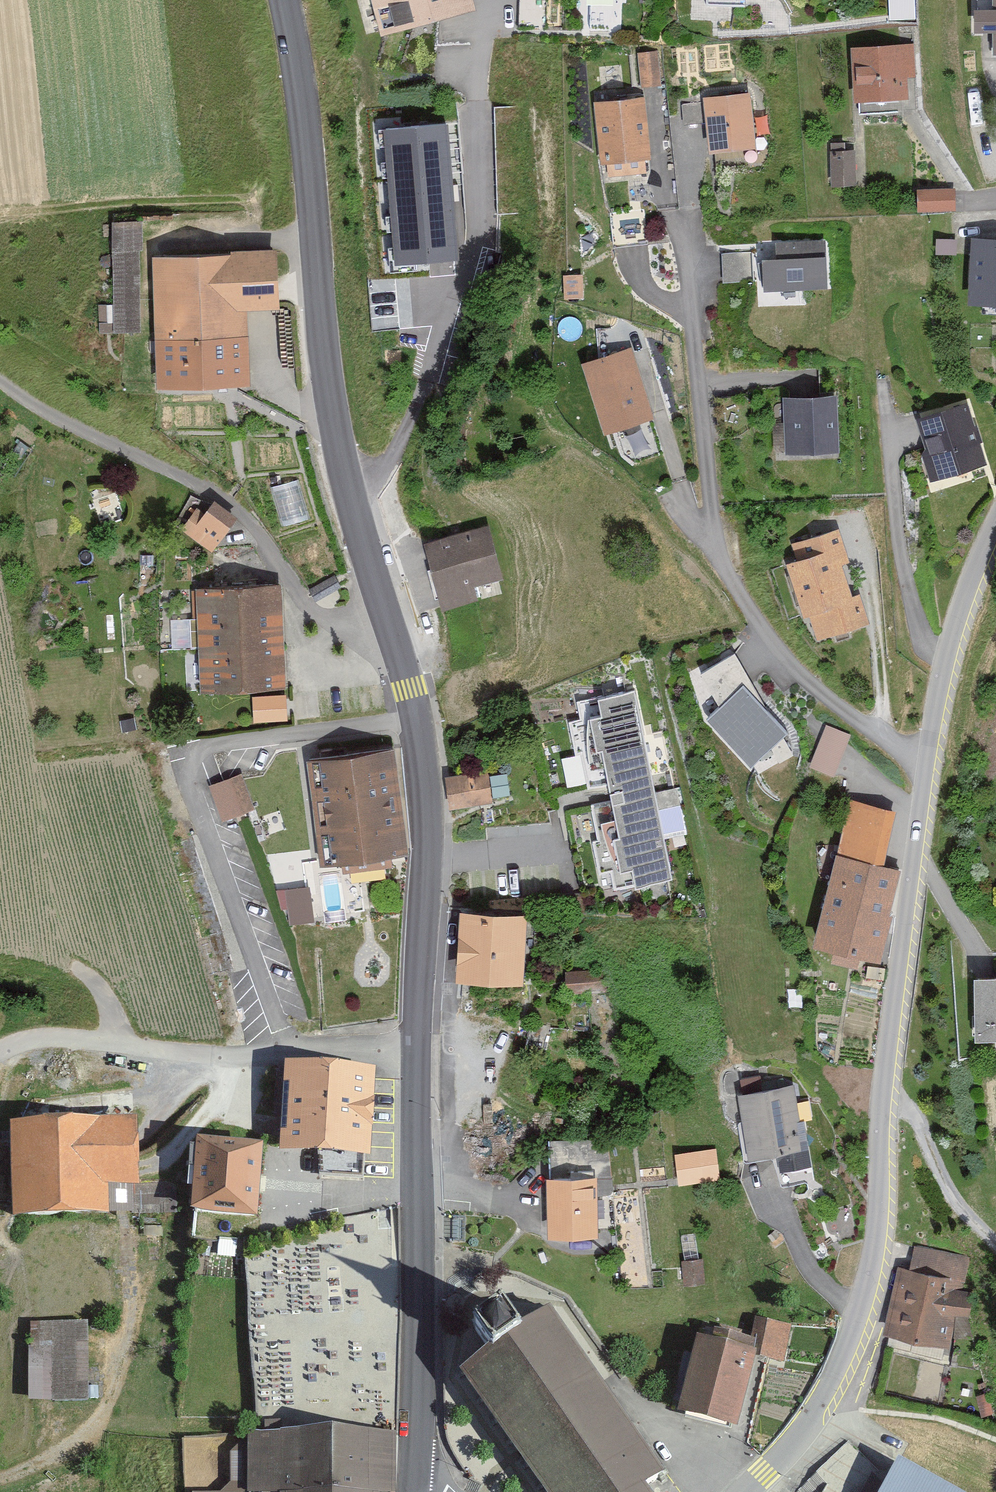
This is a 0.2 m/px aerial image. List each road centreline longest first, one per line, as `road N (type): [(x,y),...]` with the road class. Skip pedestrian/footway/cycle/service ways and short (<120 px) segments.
road 1 (residential): [(925,768),(890,1060),(882,1221),(842,1366),(741,1491)]
road 2 (secondary): [(292,0),(305,50),(355,496),(419,720)]
road 3 (residential): [(925,768),(792,666),(728,576),(714,536),(686,219)]
road 4 (residential): [(290,1056),(193,796),(190,769),(222,744),(419,720)]
road 5 (track): [(401,643),(339,630),(229,503),(0,379)]
road 6 (secondary): [(418,1054),(415,1490)]
road 7 (secondary): [(419,720),(429,846),(418,1054)]
road 8 (residential): [(290,1056),(66,1036),(0,1053)]
road 9 (residential): [(995,528),(936,684),(925,768)]
road 10 (residential): [(418,1054),(290,1056)]

